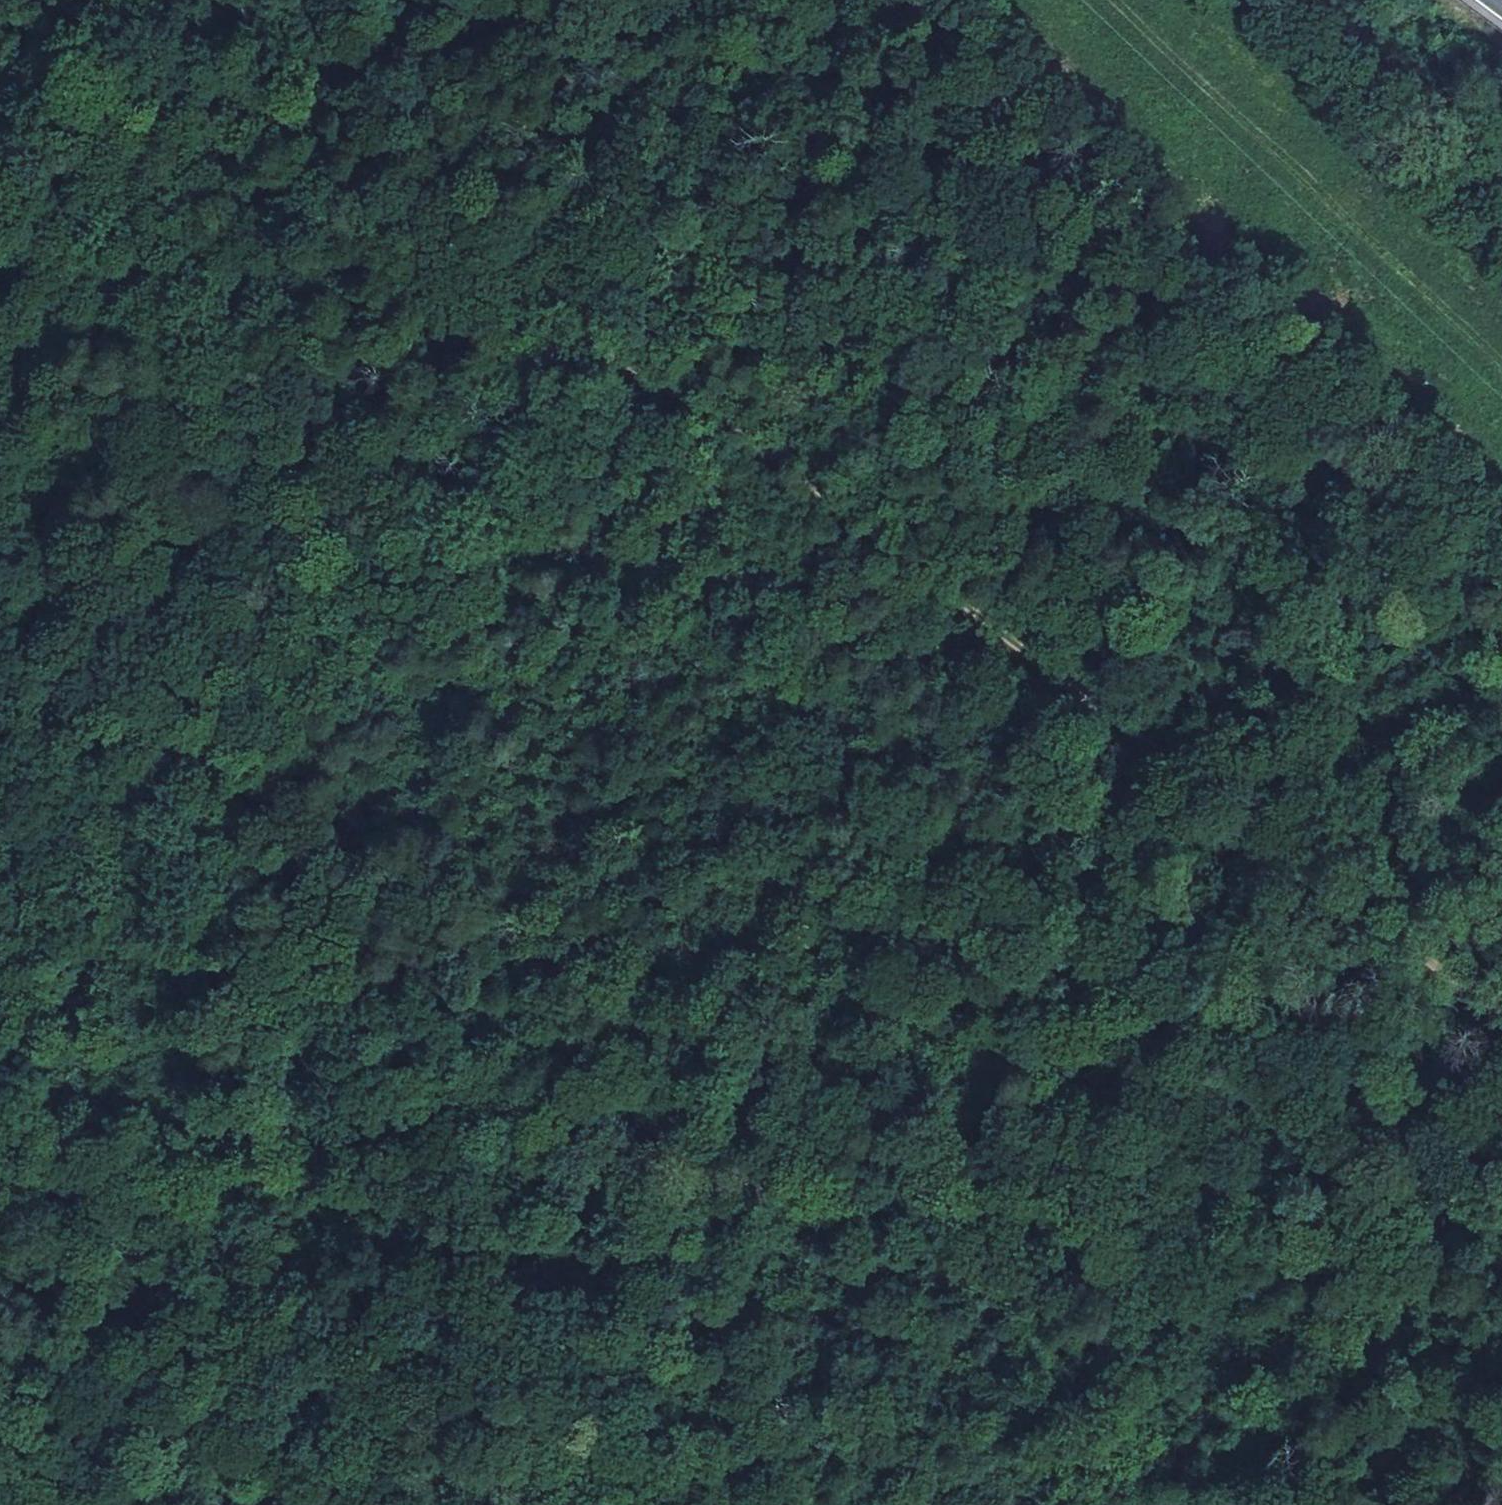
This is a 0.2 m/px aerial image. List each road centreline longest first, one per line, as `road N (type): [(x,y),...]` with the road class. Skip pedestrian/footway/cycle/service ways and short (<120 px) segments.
road 1 (track): [(562,343),(742,420),(948,624),(1159,763),(1384,951),(1501,1025)]
road 2 (track): [(48,0),(445,291),(562,343)]

